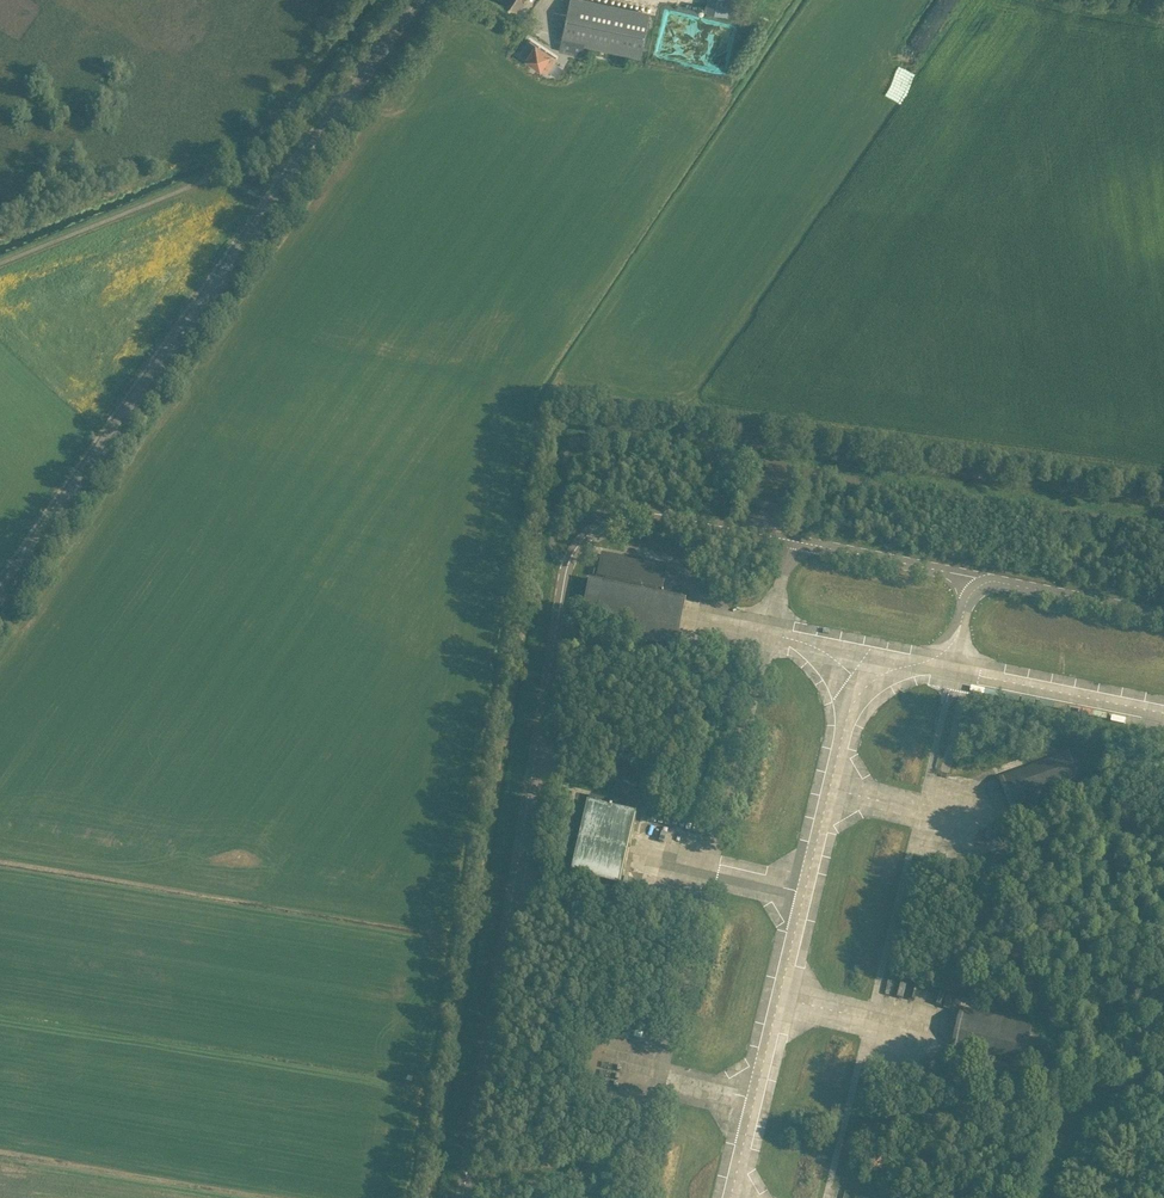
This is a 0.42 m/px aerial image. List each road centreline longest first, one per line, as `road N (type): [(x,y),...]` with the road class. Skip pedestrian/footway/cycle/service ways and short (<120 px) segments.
road 1 (unclassified): [(463,1197),(567,573),(580,543),(609,520),(643,512),(971,578)]
road 2 (tertiary): [(273,207),(0,596)]
road 3 (tertiary): [(273,207),(418,0)]
road 4 (unclassified): [(971,578),(1163,616)]

